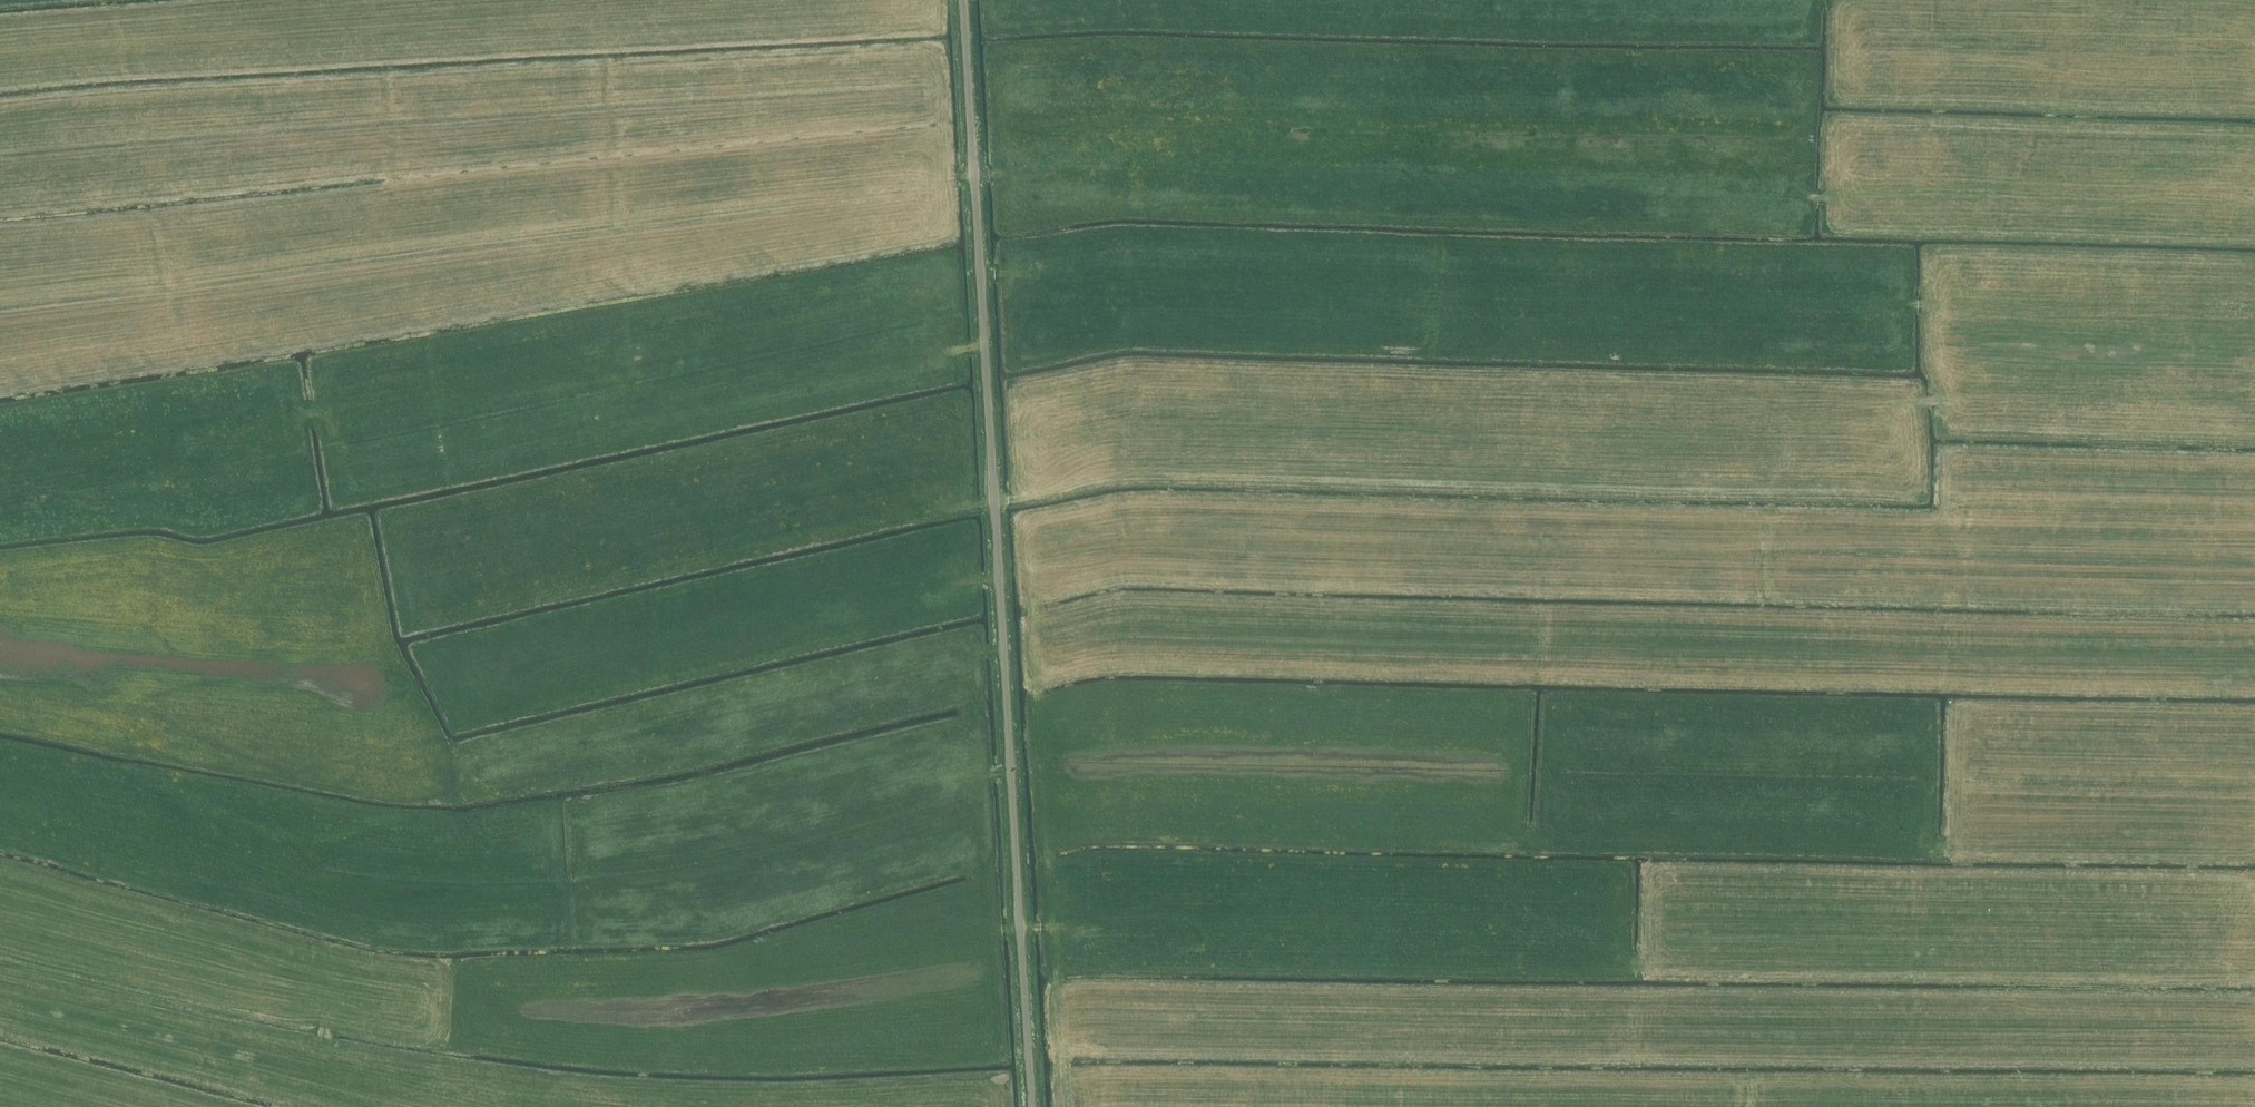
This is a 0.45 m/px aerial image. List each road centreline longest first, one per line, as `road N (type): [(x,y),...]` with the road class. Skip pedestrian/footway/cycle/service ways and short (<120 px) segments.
road 1 (unclassified): [(1031,1106),(961,0)]
road 2 (track): [(2254,887),(2175,905),(1631,969),(1504,962)]
road 3 (track): [(1196,928),(1040,925),(882,957)]

